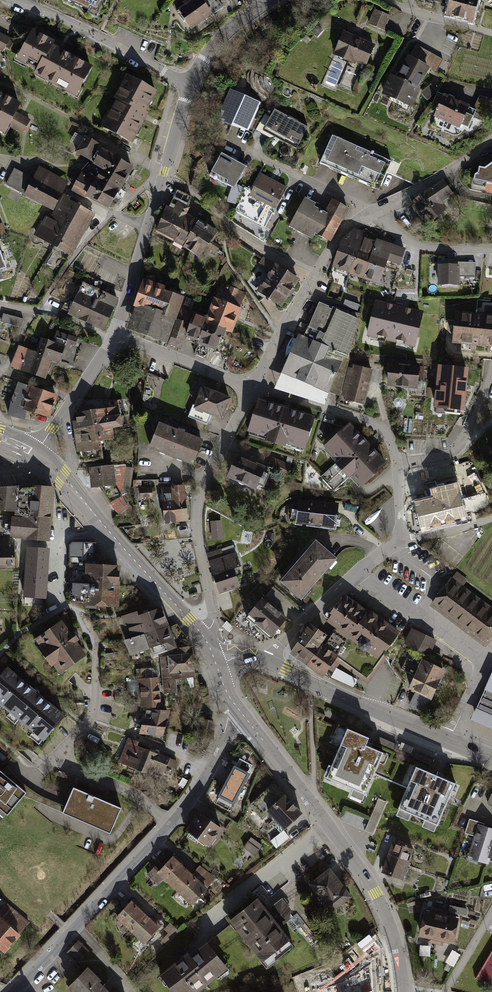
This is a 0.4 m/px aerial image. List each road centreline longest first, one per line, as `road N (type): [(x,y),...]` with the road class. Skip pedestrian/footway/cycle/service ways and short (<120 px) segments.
road 1 (unclassified): [(14,991),(171,819),(242,713)]
road 2 (residential): [(254,388),(338,236),(491,140)]
road 3 (residential): [(403,991),(397,948),(366,876),(242,713)]
road 4 (residential): [(204,639),(214,616),(198,501),(254,388)]
road 5 (residential): [(190,86),(111,338)]
road 6 (residential): [(254,388),(383,431),(396,462),(402,543)]
road 7 (residential): [(452,742),(484,659),(359,571)]
road 8 (tertiary): [(189,620),(36,453)]
road 9 (tertiary): [(268,662),(452,742)]
road 10 (residential): [(12,0),(190,86)]
road 11 (residential): [(111,338),(254,388)]
road 12 (residential): [(111,338),(36,453)]
road 13 (residential): [(268,662),(359,571)]
road 14 (residential): [(275,0),(211,51),(190,86)]

